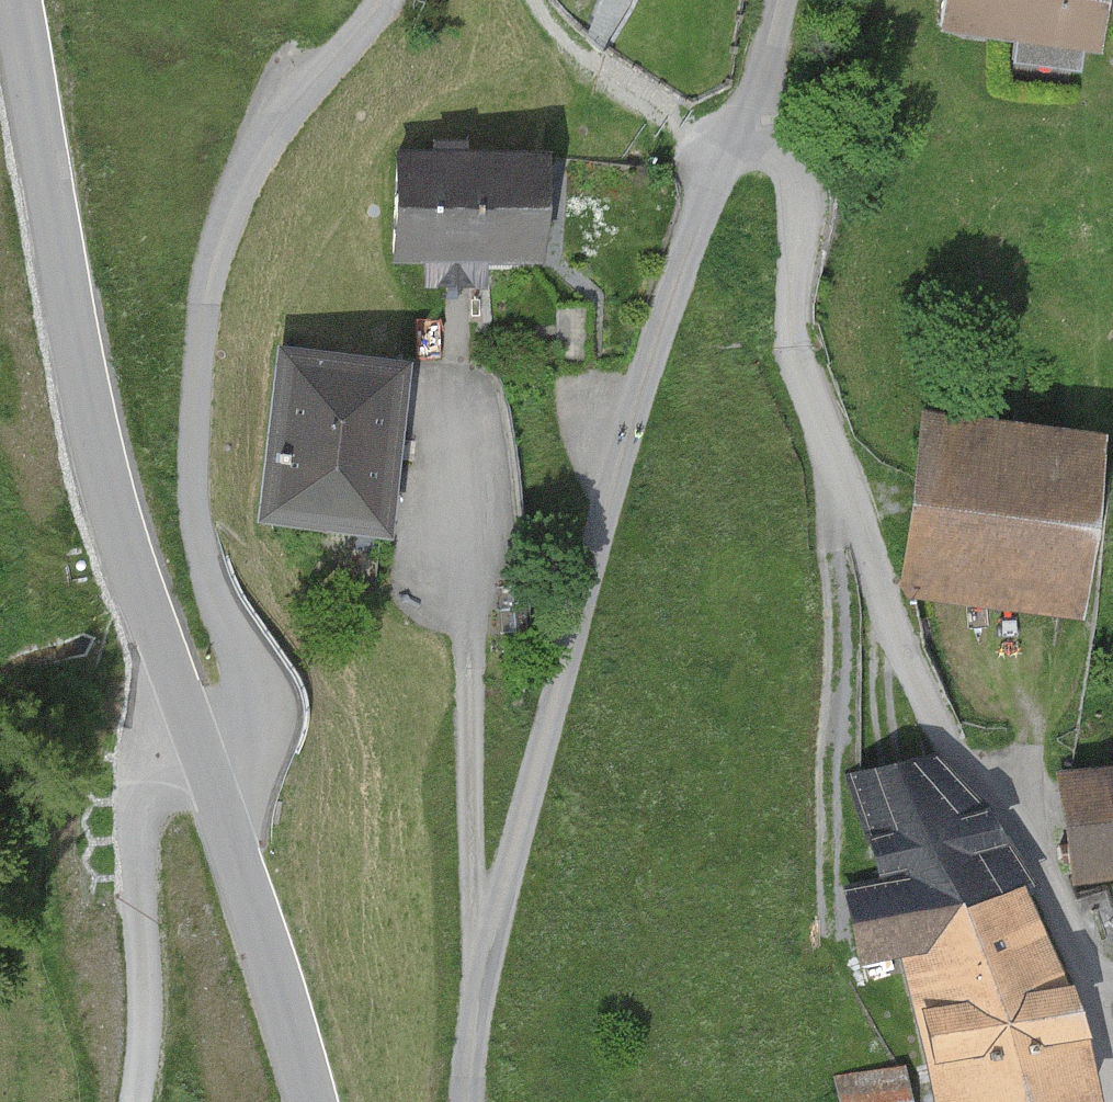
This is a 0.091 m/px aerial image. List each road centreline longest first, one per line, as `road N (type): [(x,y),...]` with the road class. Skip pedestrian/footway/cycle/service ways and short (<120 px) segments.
road 1 (residential): [(743,126),(797,175),(793,346),(937,728),(1036,854),(1091,988),(1109,1101)]
road 2 (residential): [(467,1101),(478,988),(626,435),(700,220),(743,126)]
road 3 (residential): [(199,744),(252,717),(261,701),(209,580),(194,512),(200,339),(219,239),(289,109),(386,0)]
road 4 (tertiary): [(199,744),(106,483),(11,0)]
road 5 (track): [(135,1101),(145,989),(135,822),(148,785),(199,744)]
road 6 (tertiary): [(308,1101),(199,744)]
road 7 (residential): [(743,126),(780,0)]

